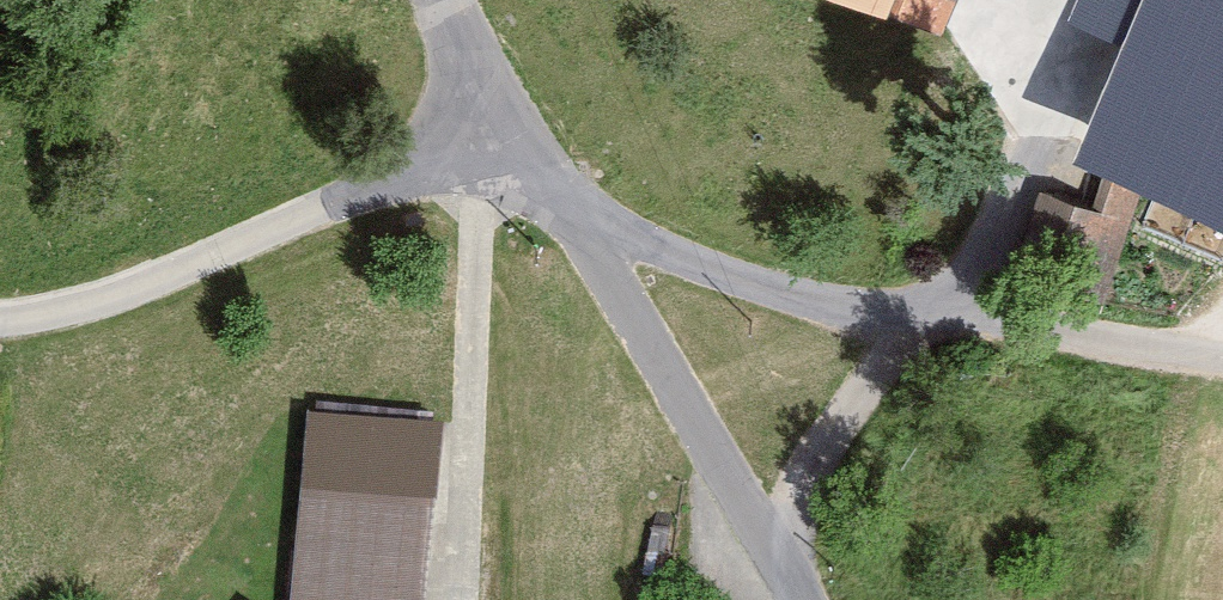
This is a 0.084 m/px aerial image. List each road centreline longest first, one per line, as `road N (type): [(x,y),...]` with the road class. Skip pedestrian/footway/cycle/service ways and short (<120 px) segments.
road 1 (residential): [(0,313),(74,297),(516,136)]
road 2 (unclassified): [(569,223),(780,568)]
road 3 (unclassified): [(569,223),(791,293),(911,319)]
road 4 (unclassified): [(911,319),(1222,361)]
road 5 (unclassified): [(911,319),(807,477),(780,568)]
road 6 (residential): [(456,0),(516,136)]

